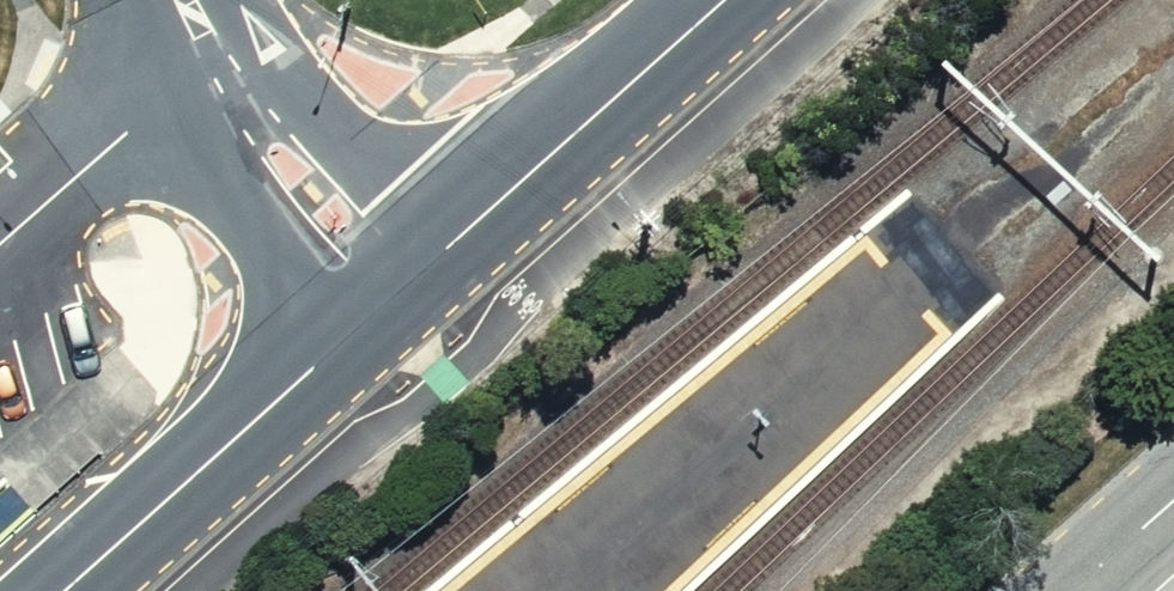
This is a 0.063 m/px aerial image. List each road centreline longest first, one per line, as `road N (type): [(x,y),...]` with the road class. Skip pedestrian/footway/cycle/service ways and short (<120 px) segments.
road 1 (tertiary): [(66,590),(397,293)]
road 2 (tertiary): [(397,293),(729,0)]
road 3 (unclassified): [(397,293),(280,156),(190,0)]
road 4 (secondary): [(1173,503),(1077,590)]

